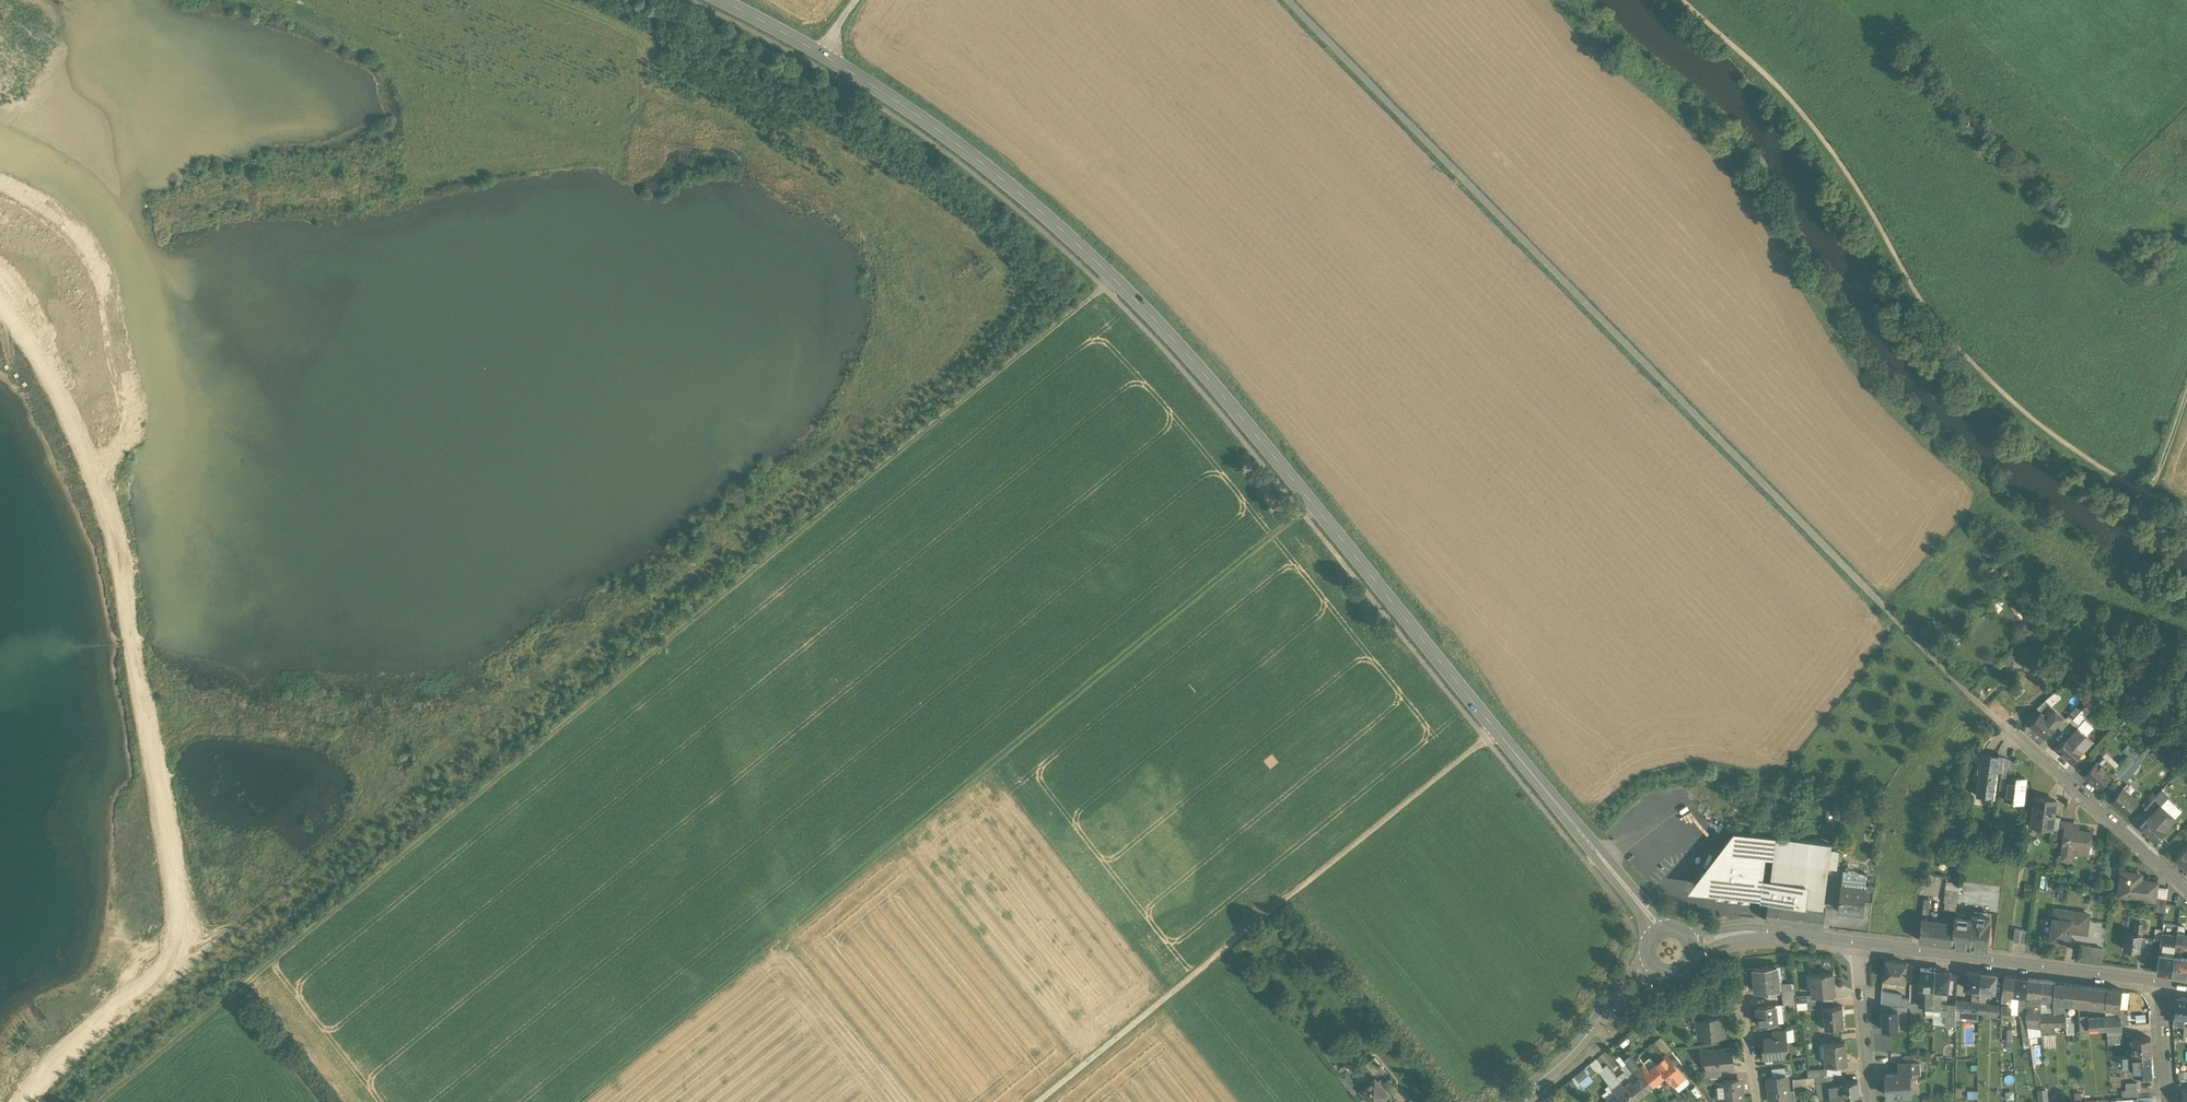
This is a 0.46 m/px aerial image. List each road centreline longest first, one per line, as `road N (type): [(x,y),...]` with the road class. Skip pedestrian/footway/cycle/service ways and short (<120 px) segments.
road 1 (secondary): [(1659,933),(1156,321),(1041,211),(919,116),(722,0)]
road 2 (track): [(1113,277),(898,465),(114,1101)]
road 3 (track): [(2073,668),(2008,729),(1290,0)]
road 4 (track): [(573,1101),(1311,502)]
road 5 (track): [(1686,0),(1819,130),(1928,305),(1987,376),(2062,441),(2186,515)]
road 6 (track): [(1038,1101),(1496,729)]
road 7 (secondary): [(2162,982),(1858,943)]
road 8 (residential): [(2186,887),(2008,729)]
road 9 (tertiary): [(1512,1101),(1654,965)]
road 10 (secondary): [(1858,943),(1740,932),(1692,948)]
road 11 (residential): [(1858,943),(1871,1101)]
road 12 (track): [(241,999),(323,1101)]
road 13 (residential): [(2162,982),(2168,1101)]

